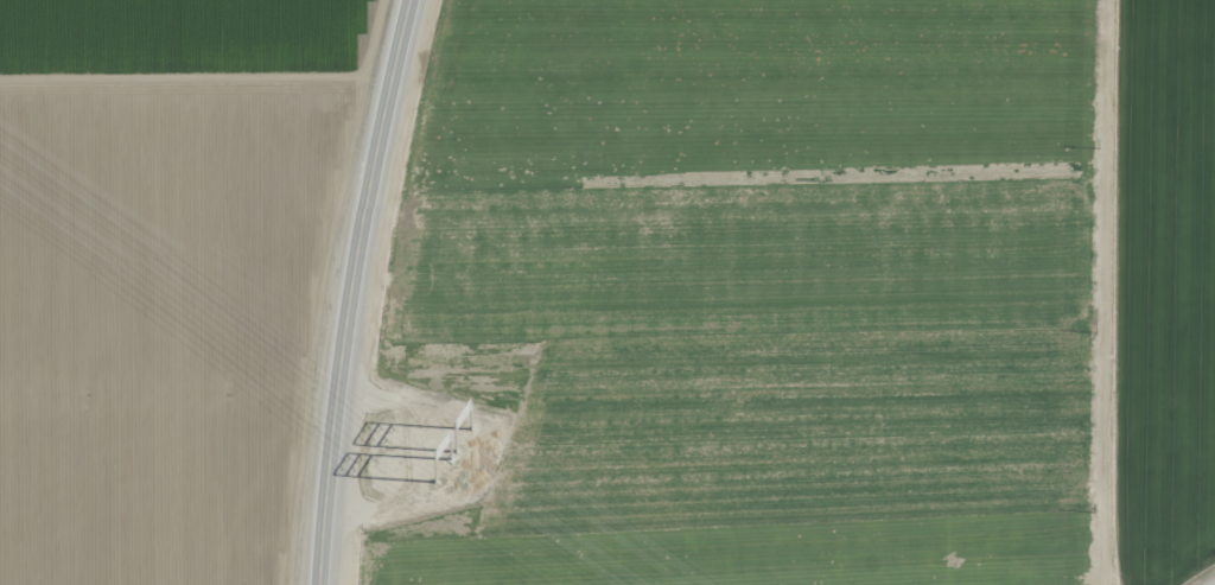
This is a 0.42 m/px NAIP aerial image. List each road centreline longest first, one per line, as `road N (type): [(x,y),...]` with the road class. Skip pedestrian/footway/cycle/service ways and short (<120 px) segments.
road 1 (secondary): [(412,0),(345,356),(324,584)]

